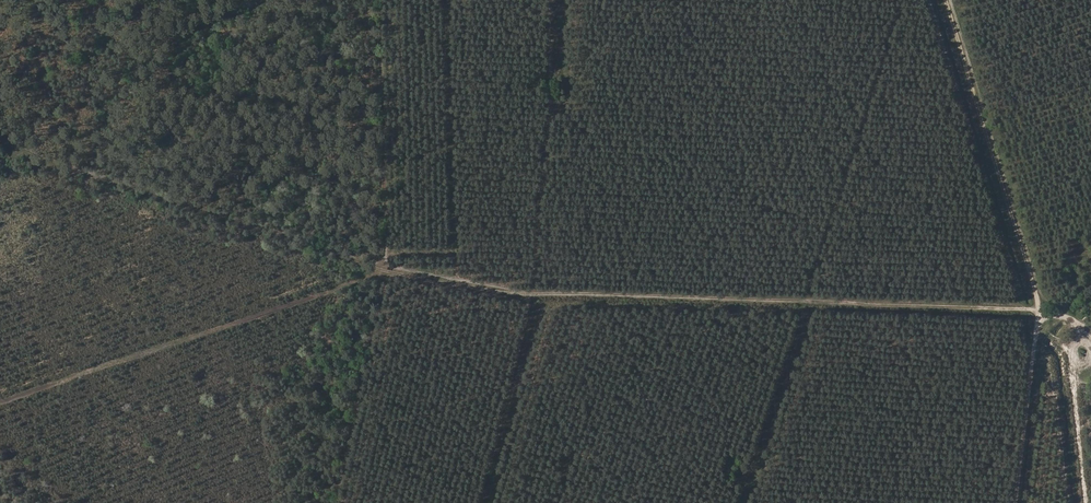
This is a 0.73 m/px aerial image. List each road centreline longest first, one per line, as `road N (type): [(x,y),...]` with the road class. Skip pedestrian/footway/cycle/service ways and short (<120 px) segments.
road 1 (track): [(1040,309),(509,293),(387,269),(12,150)]
road 2 (track): [(553,0),(550,66),(558,94),(550,106),(532,295),(481,502)]
road 3 (track): [(1039,321),(947,0)]
road 4 (track): [(1090,331),(1066,317),(1039,321),(1015,502)]
road 5 (track): [(1038,327),(1073,353),(1086,502)]

